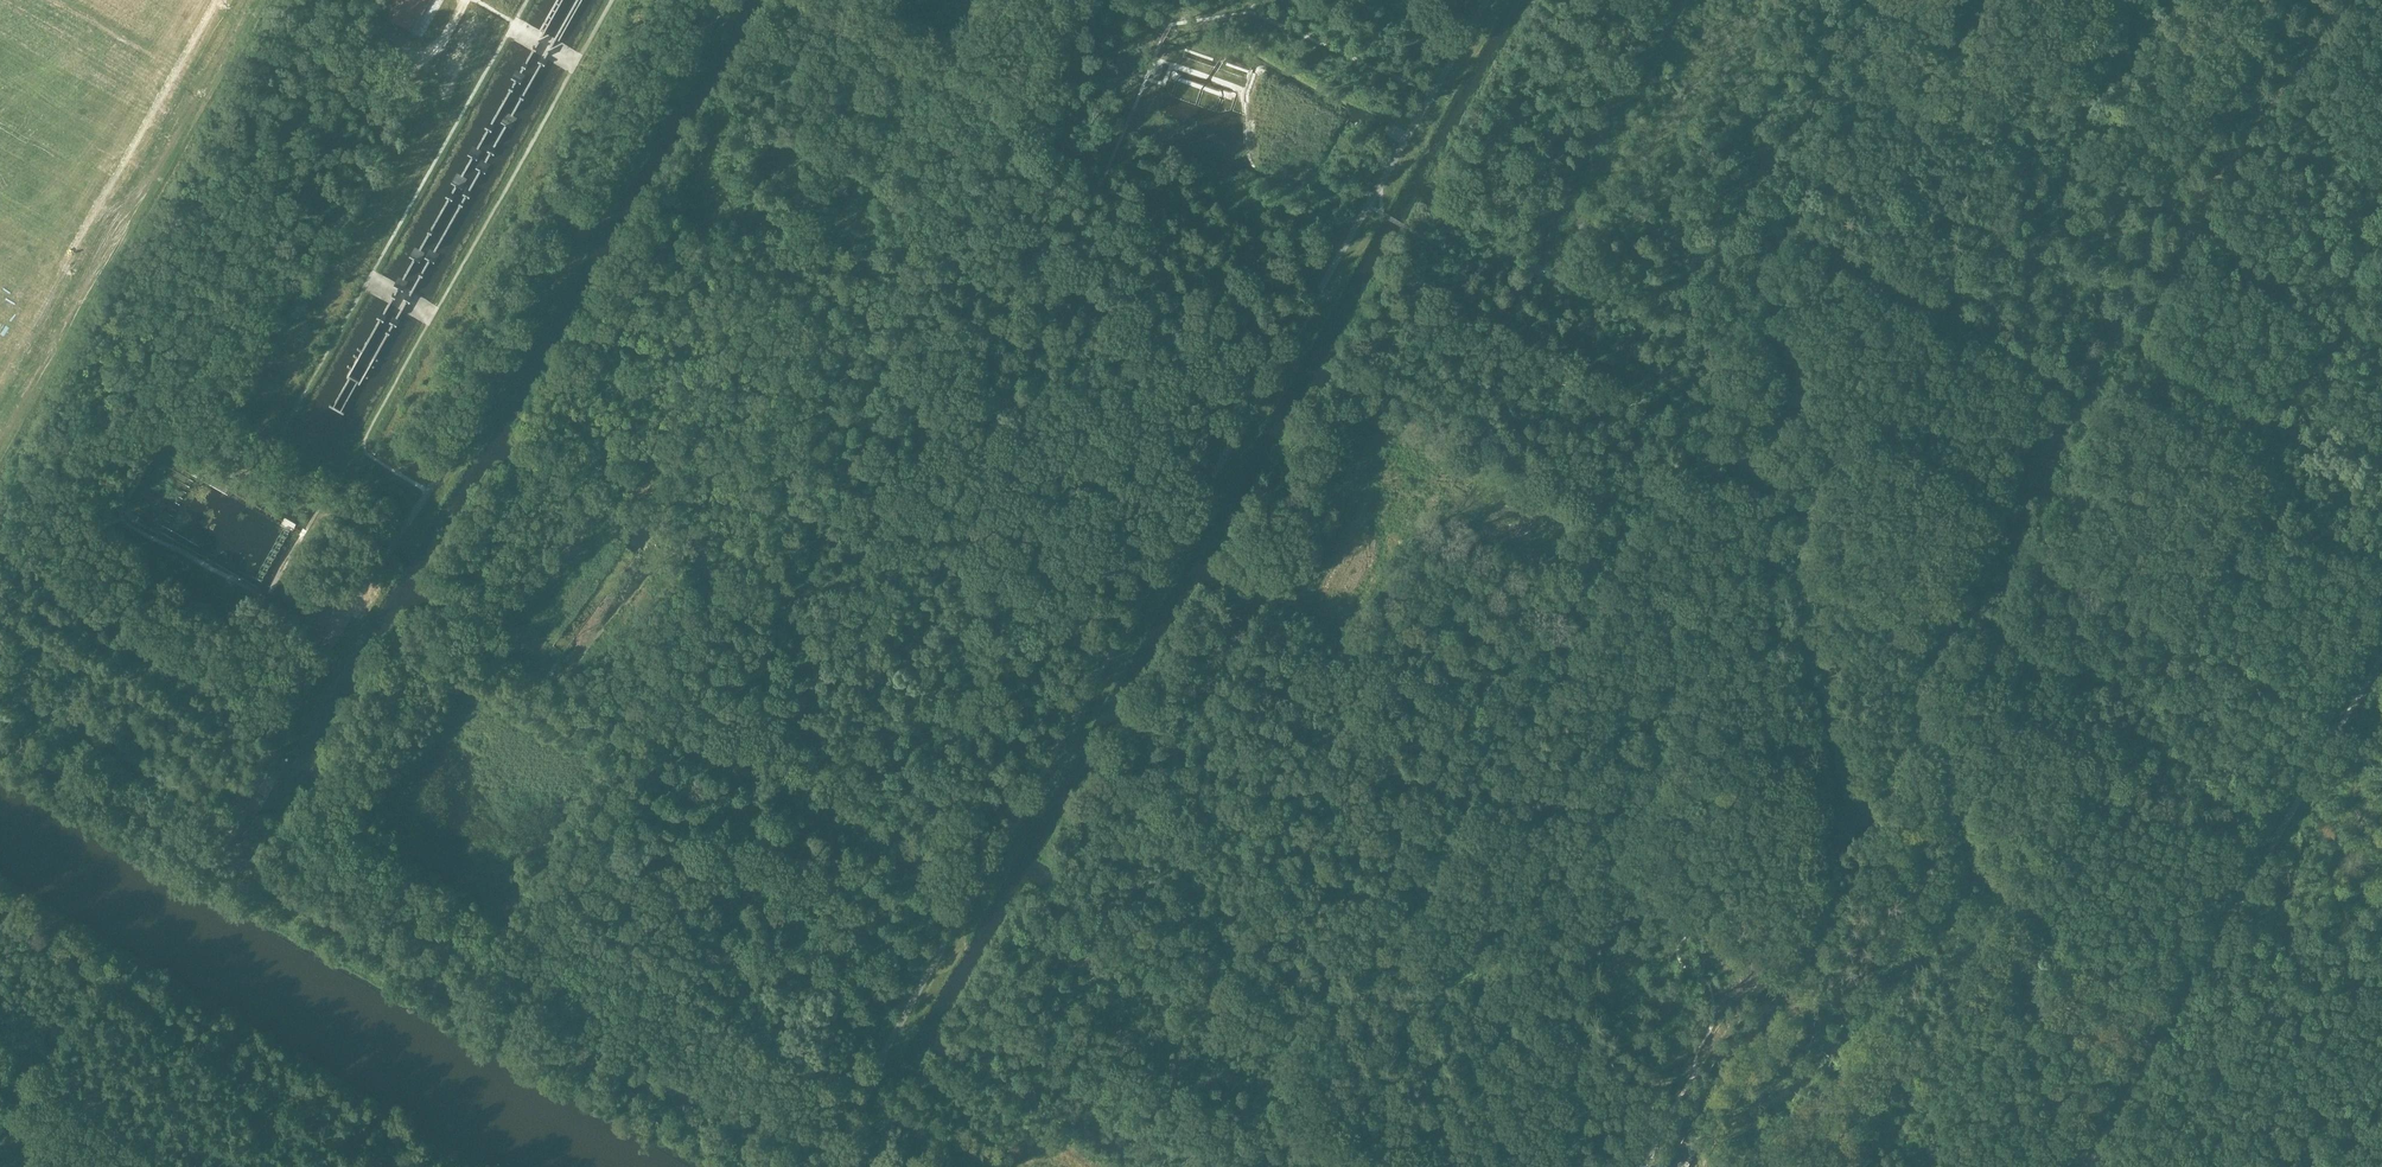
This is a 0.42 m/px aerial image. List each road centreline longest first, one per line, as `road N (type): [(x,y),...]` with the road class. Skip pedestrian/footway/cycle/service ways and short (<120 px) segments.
road 1 (unclassified): [(0,739),(214,856),(336,636),(725,0)]
road 2 (track): [(413,1166),(262,1081),(126,984),(0,915)]
road 3 (unclassified): [(1486,0),(1380,184)]
road 4 (track): [(0,1151),(64,1041)]

